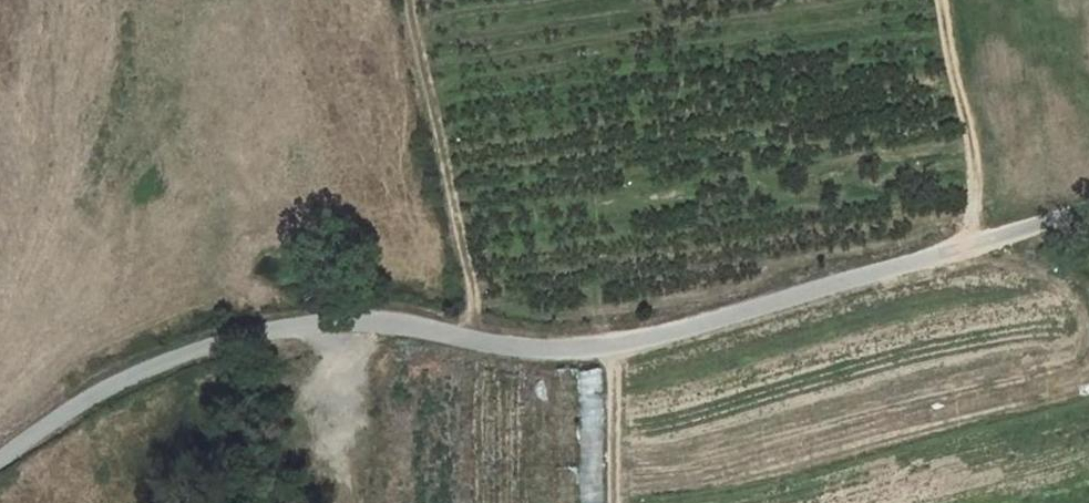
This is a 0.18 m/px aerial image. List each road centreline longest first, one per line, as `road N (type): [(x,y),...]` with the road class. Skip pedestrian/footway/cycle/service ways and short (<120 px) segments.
road 1 (unclassified): [(0,458),(92,389),(235,325),(392,313),(554,351),(650,338),(1088,204)]
road 2 (track): [(469,331),(470,274),(409,0)]
road 3 (track): [(941,0),(973,152),(967,242)]
road 4 (track): [(611,343),(613,502)]

